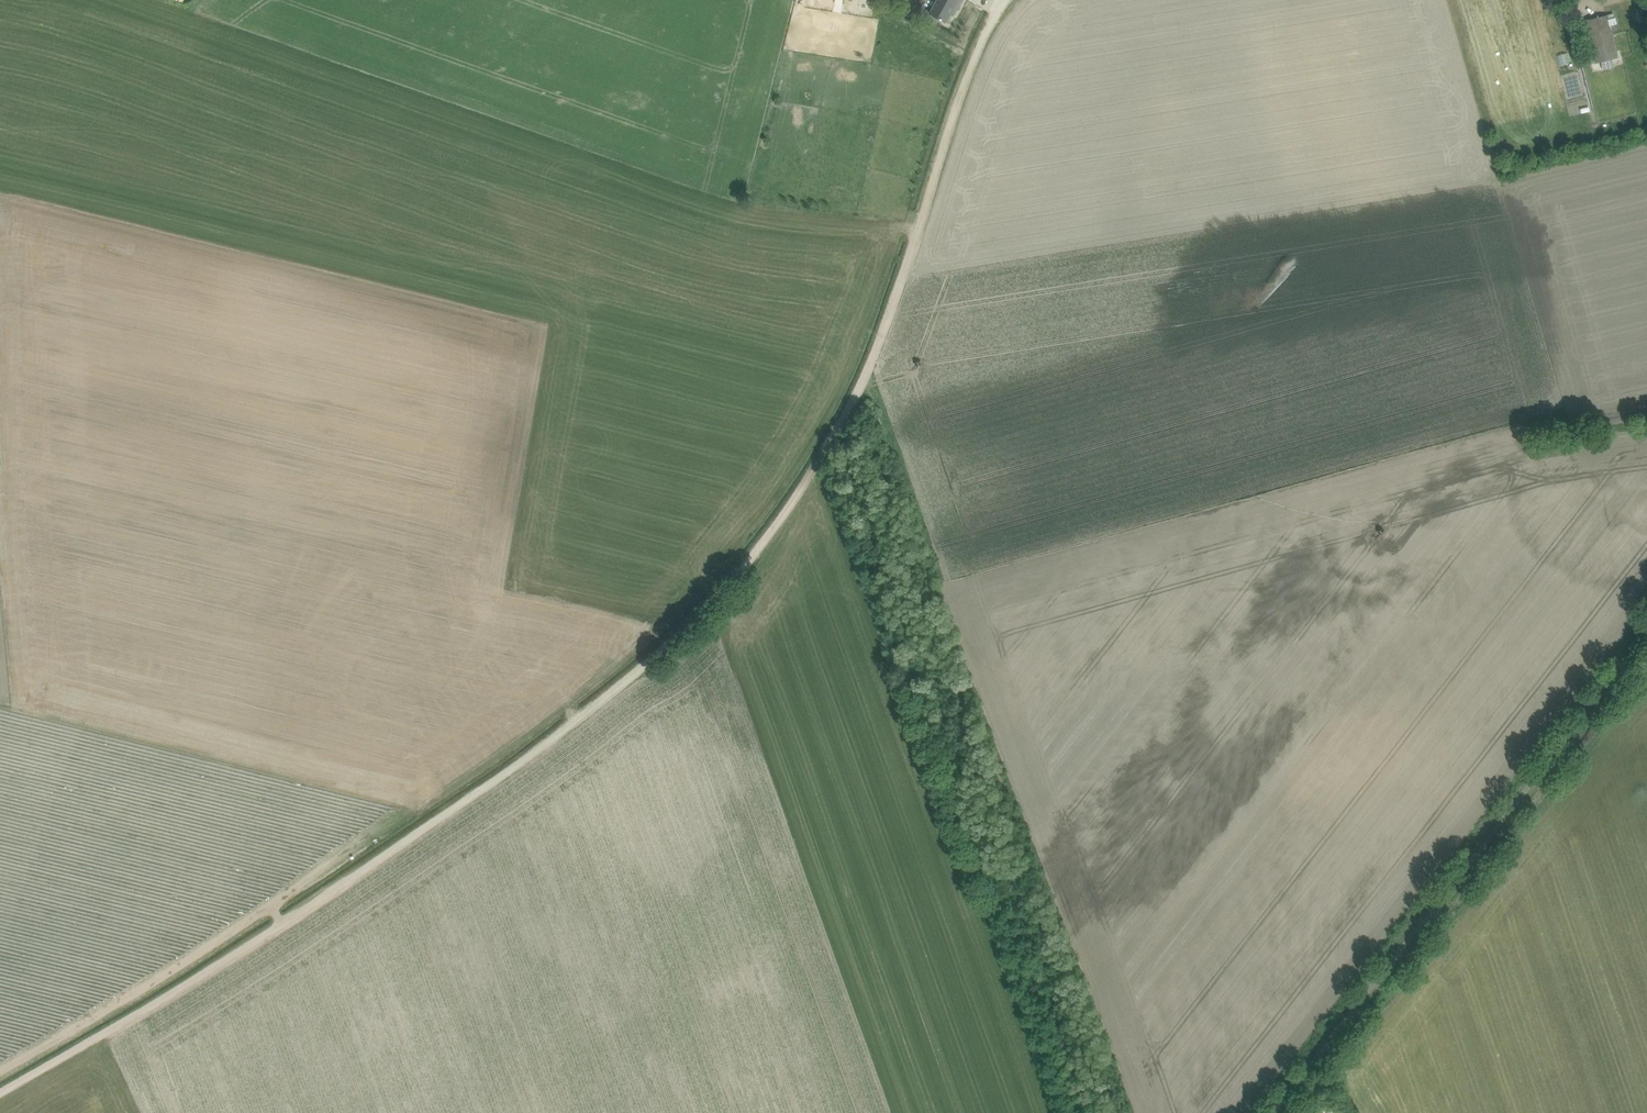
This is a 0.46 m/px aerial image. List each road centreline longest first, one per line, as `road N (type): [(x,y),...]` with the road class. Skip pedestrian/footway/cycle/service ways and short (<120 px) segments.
road 1 (track): [(0,1094),(204,974),(484,787),(659,652),(740,570),(865,380),(961,96),(1006,0)]

